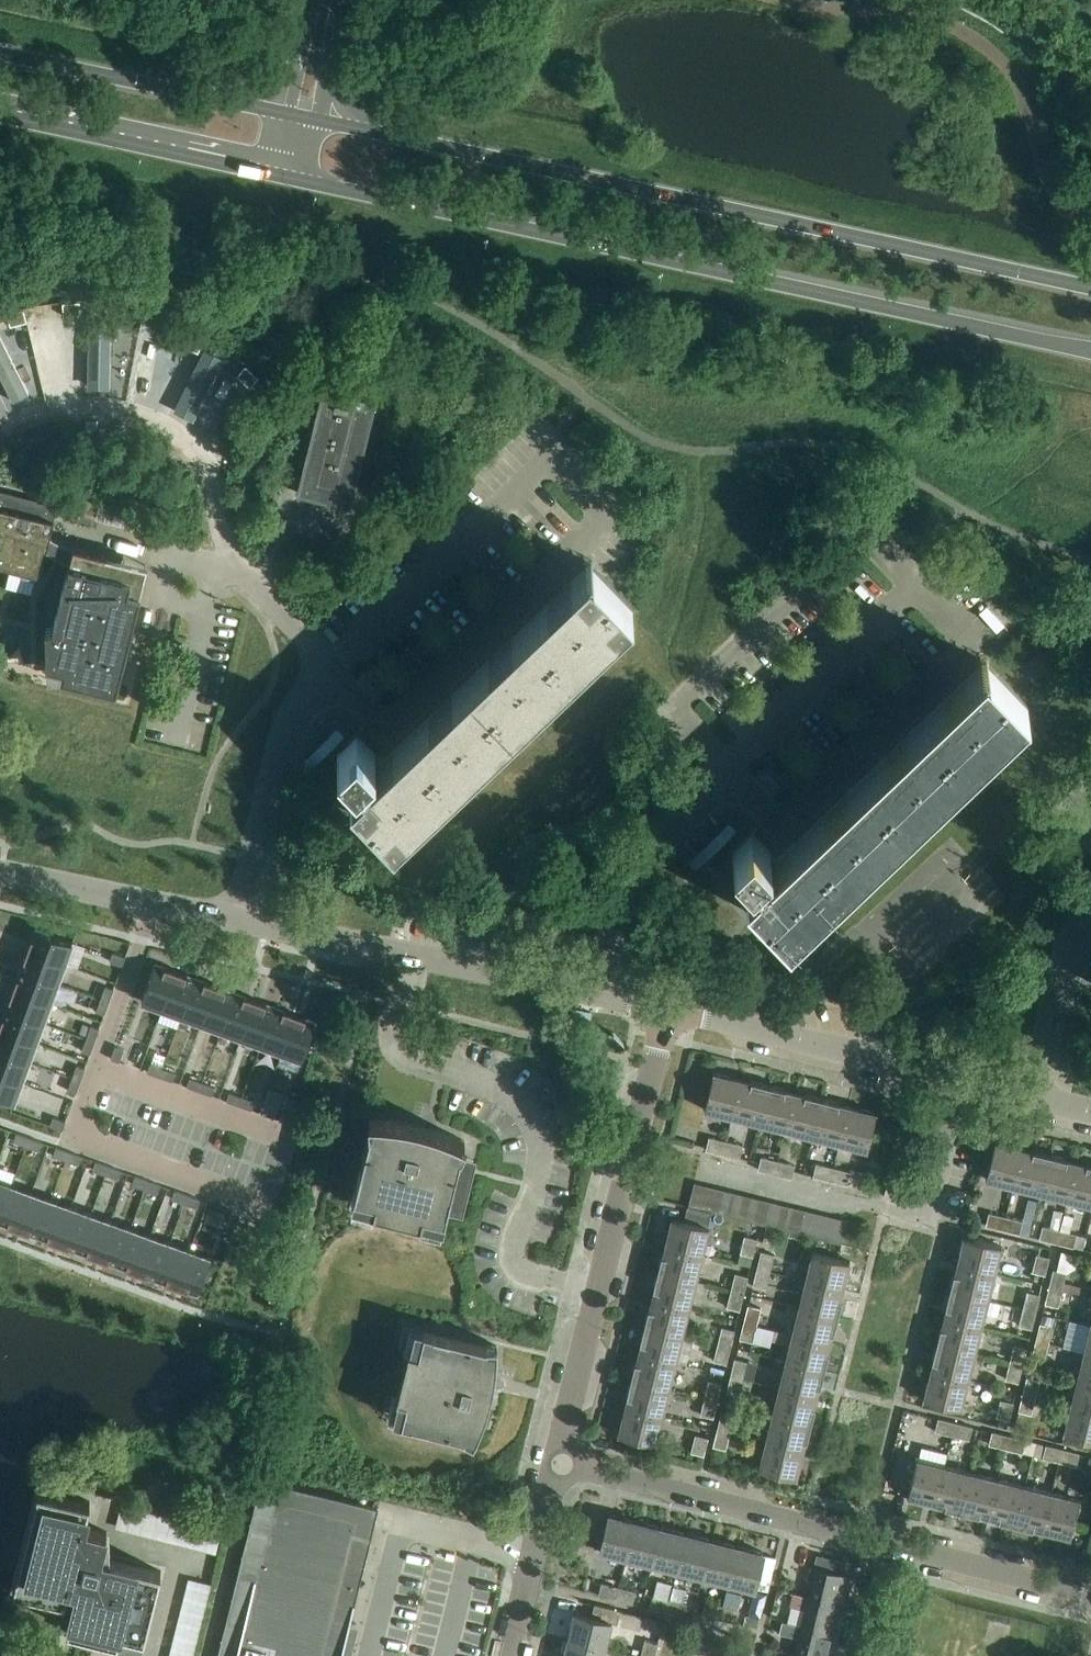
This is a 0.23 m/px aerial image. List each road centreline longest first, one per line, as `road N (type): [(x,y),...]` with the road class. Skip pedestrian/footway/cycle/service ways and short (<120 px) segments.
road 1 (primary): [(306,182),(1090,352)]
road 2 (primary): [(1090,288),(377,133)]
road 3 (residential): [(558,1461),(1090,1597)]
road 4 (residential): [(597,1295),(537,1281),(512,1261),(540,1169),(538,1138),(524,1113),(501,1094),(414,1064),(398,1050),(394,1028),(418,958)]
road 5 (residential): [(235,918),(273,759),(290,724),(336,672),(235,574)]
road 6 (residential): [(961,1082),(928,1218),(704,1169)]
road 7 (residential): [(235,574),(210,478),(193,446),(120,412),(56,412),(29,422)]
road 8 (tertiary): [(961,1082),(666,1009)]
road 9 (residential): [(666,1009),(597,1295)]
road 10 (primary): [(0,115),(276,175)]
road 11 (tertiary): [(666,1009),(418,958)]
road 12 (tertiary): [(235,918),(0,870)]
road 13 (primary): [(224,101),(0,54)]
road 14 (residential): [(558,1461),(509,1655)]
road 15 (tertiary): [(418,958),(235,918)]
road 16 (residential): [(597,1295),(558,1461)]
road 17 (residential): [(235,574),(93,541)]
road 18 (tertiary): [(1090,1112),(961,1082)]

